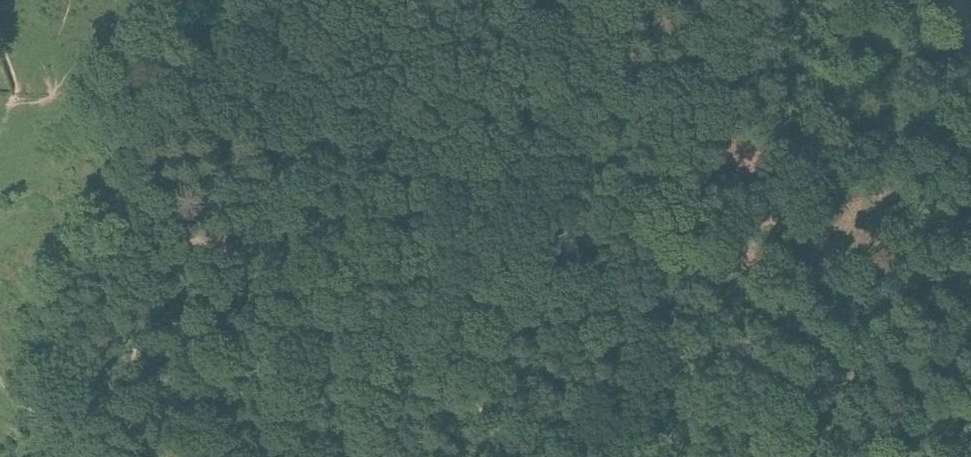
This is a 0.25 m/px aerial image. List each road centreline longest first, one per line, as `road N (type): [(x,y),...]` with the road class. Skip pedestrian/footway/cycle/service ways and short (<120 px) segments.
road 1 (track): [(697,0),(869,125),(970,107)]
road 2 (track): [(192,236),(176,184),(209,85),(262,0)]

